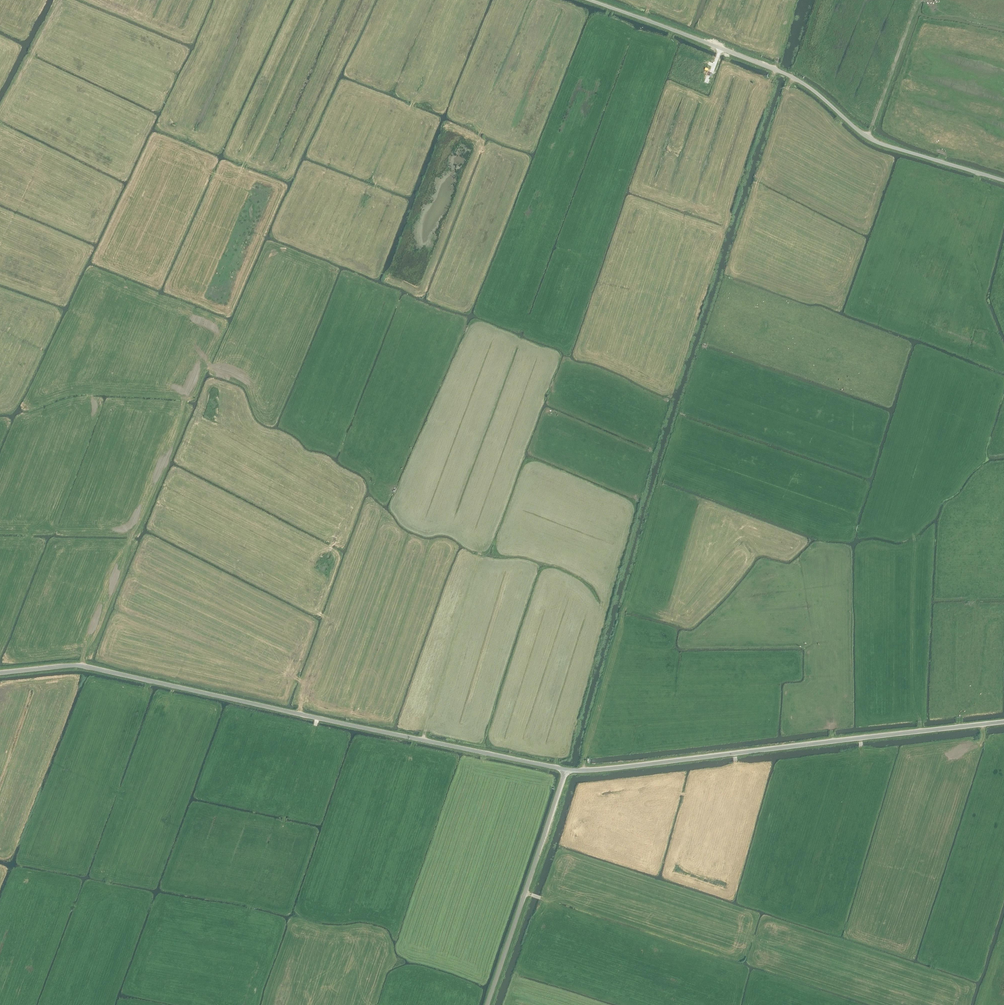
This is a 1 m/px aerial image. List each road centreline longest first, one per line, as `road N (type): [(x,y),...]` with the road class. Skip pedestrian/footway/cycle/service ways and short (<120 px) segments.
road 1 (unclassified): [(566,770),(94,668),(0,673)]
road 2 (unclassified): [(1003,180),(879,143),(794,78),(590,0)]
road 3 (unclassified): [(1003,722),(566,770)]
road 4 (unclassified): [(487,1004),(566,770)]

